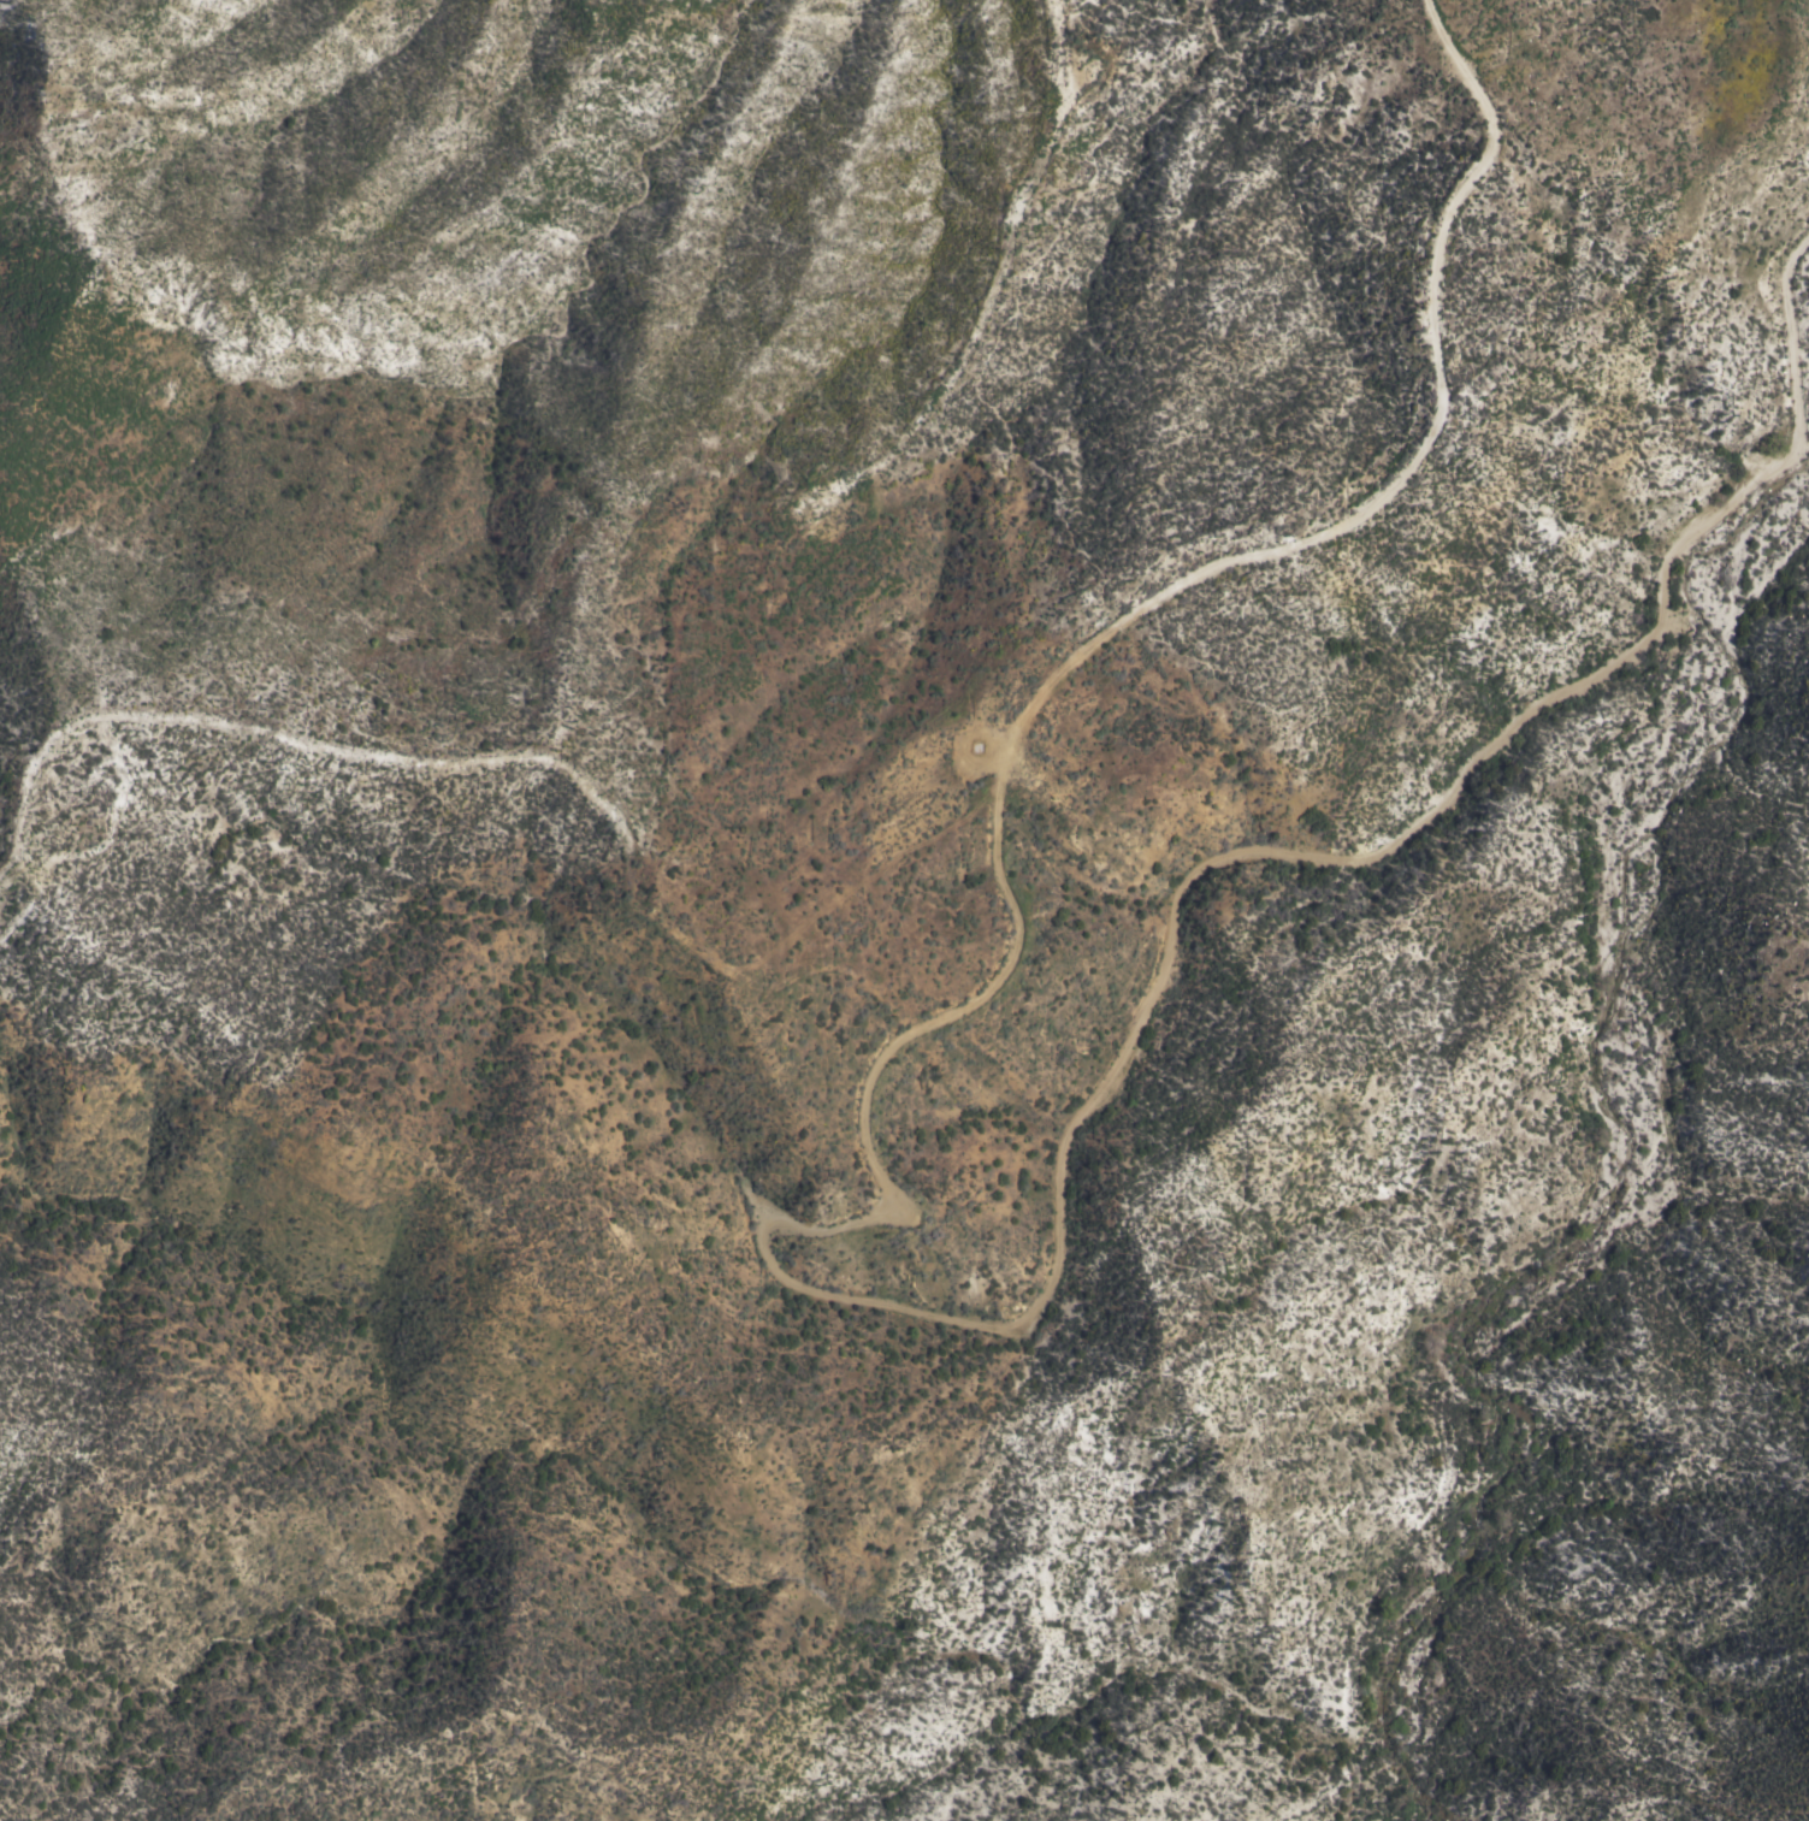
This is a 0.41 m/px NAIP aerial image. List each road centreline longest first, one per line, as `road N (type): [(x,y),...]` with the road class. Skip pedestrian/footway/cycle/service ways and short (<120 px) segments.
road 1 (track): [(1808,234),(1790,284),(1790,400),(1780,450),(1671,548),(1654,627),(1492,744),(1450,792),(1373,856),(1232,853),(1187,881),(1149,1003),(1059,1146),(1056,1263),(1048,1288),(1021,1325),(959,1323),(791,1285),(772,1269),(763,1230),(774,1220),(841,1229),(886,1214),(867,1111),(879,1064),(898,1041),(969,1009),(1021,946),(1021,918),(994,862),(997,814),(1013,737),(1039,698),(1125,616),(1211,566),(1313,538),(1397,478),(1426,439),(1435,421),(1430,284),(1448,214),(1488,144),(1478,100),(1423,0)]

